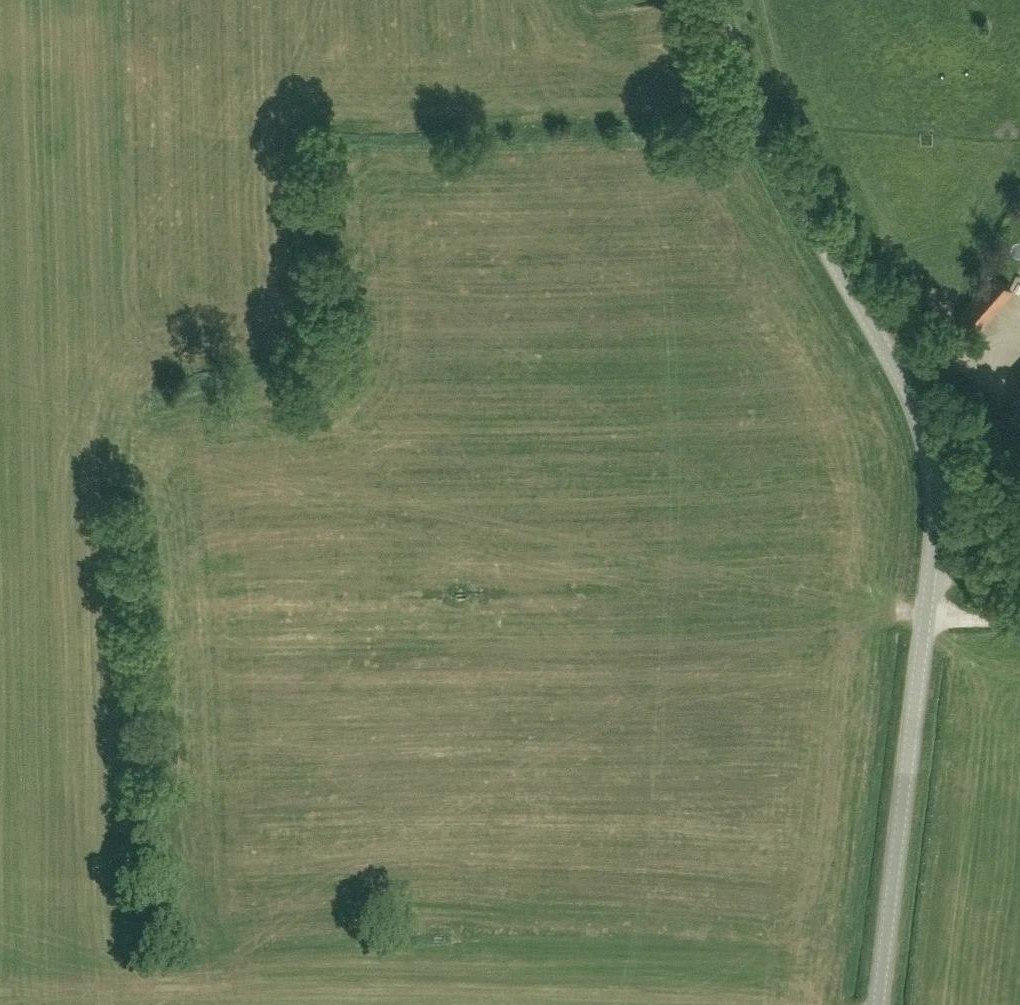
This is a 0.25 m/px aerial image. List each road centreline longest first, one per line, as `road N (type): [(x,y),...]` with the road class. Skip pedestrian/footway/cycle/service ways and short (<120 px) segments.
road 1 (tertiary): [(878,1004),(927,617),(928,461),(887,356),(776,159),(726,0)]

